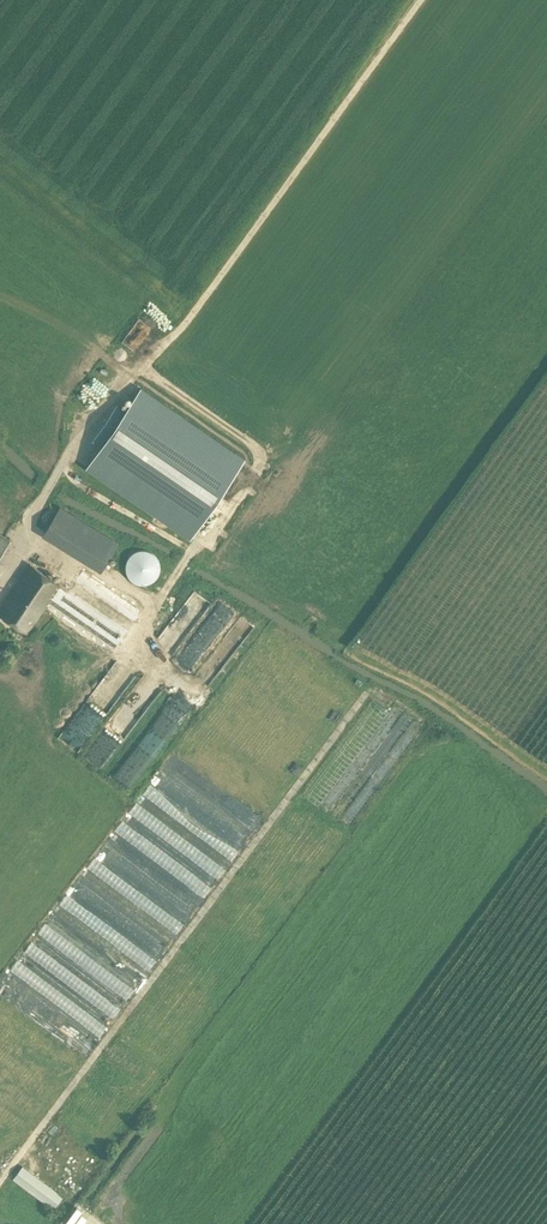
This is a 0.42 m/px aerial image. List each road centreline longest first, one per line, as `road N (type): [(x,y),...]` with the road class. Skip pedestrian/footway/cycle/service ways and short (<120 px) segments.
road 1 (track): [(424,0),(180,330),(80,435),(48,488)]
road 2 (track): [(345,650),(424,689),(546,771)]

